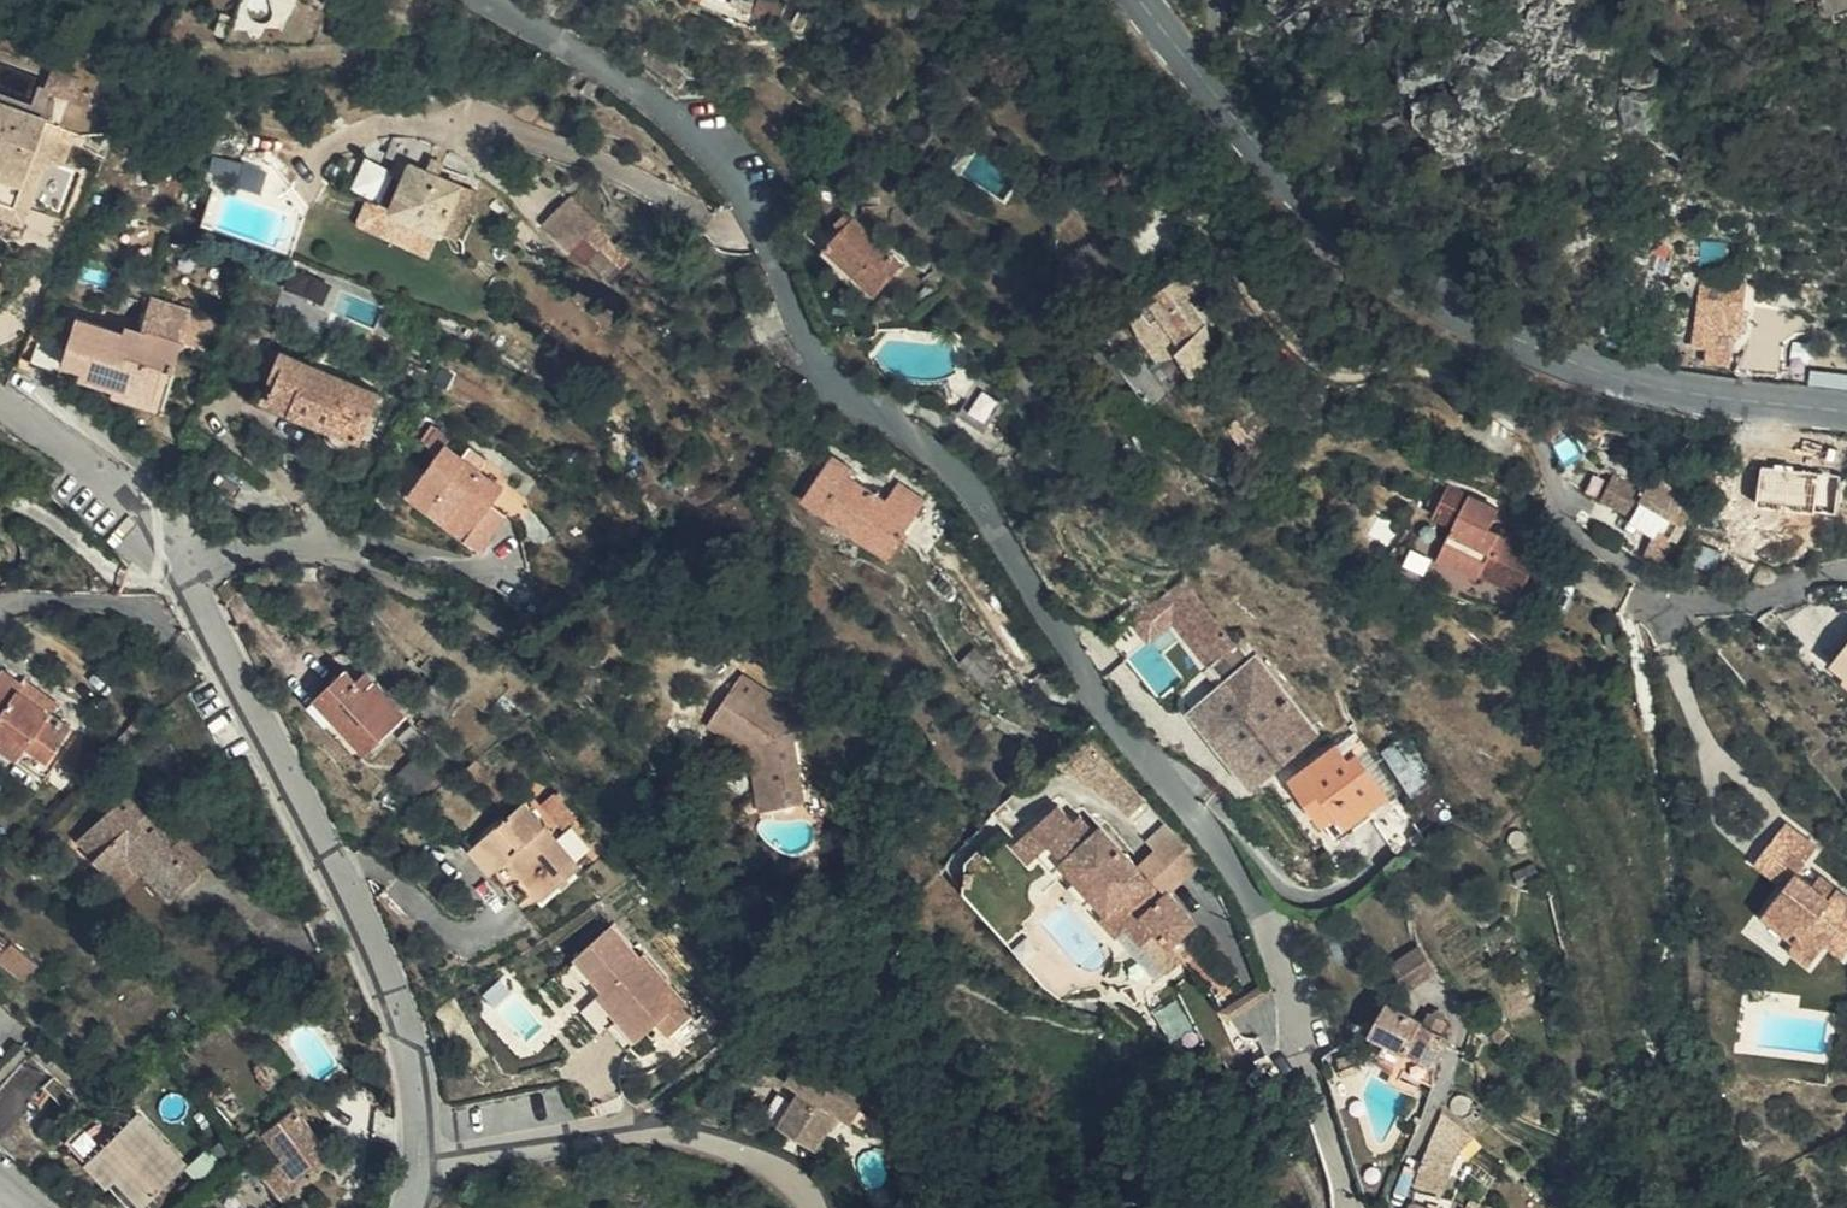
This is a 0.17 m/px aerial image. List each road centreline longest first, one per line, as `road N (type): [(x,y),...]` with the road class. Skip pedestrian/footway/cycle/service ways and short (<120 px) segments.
road 1 (residential): [(495,0),(653,96),(745,183),(823,361),(944,464),(985,510),(1098,695),(1245,879),(1280,951),(1354,1207)]
road 2 (residential): [(431,1165),(418,1068),(399,1003),(185,569),(88,462),(0,402)]
road 3 (tertiary): [(1846,415),(1700,399),(1596,377),(1463,319),(1356,244),(1139,0)]
road 4 (unclassified): [(828,1207),(772,1164),(688,1129),(635,1124),(470,1148),(431,1165)]

